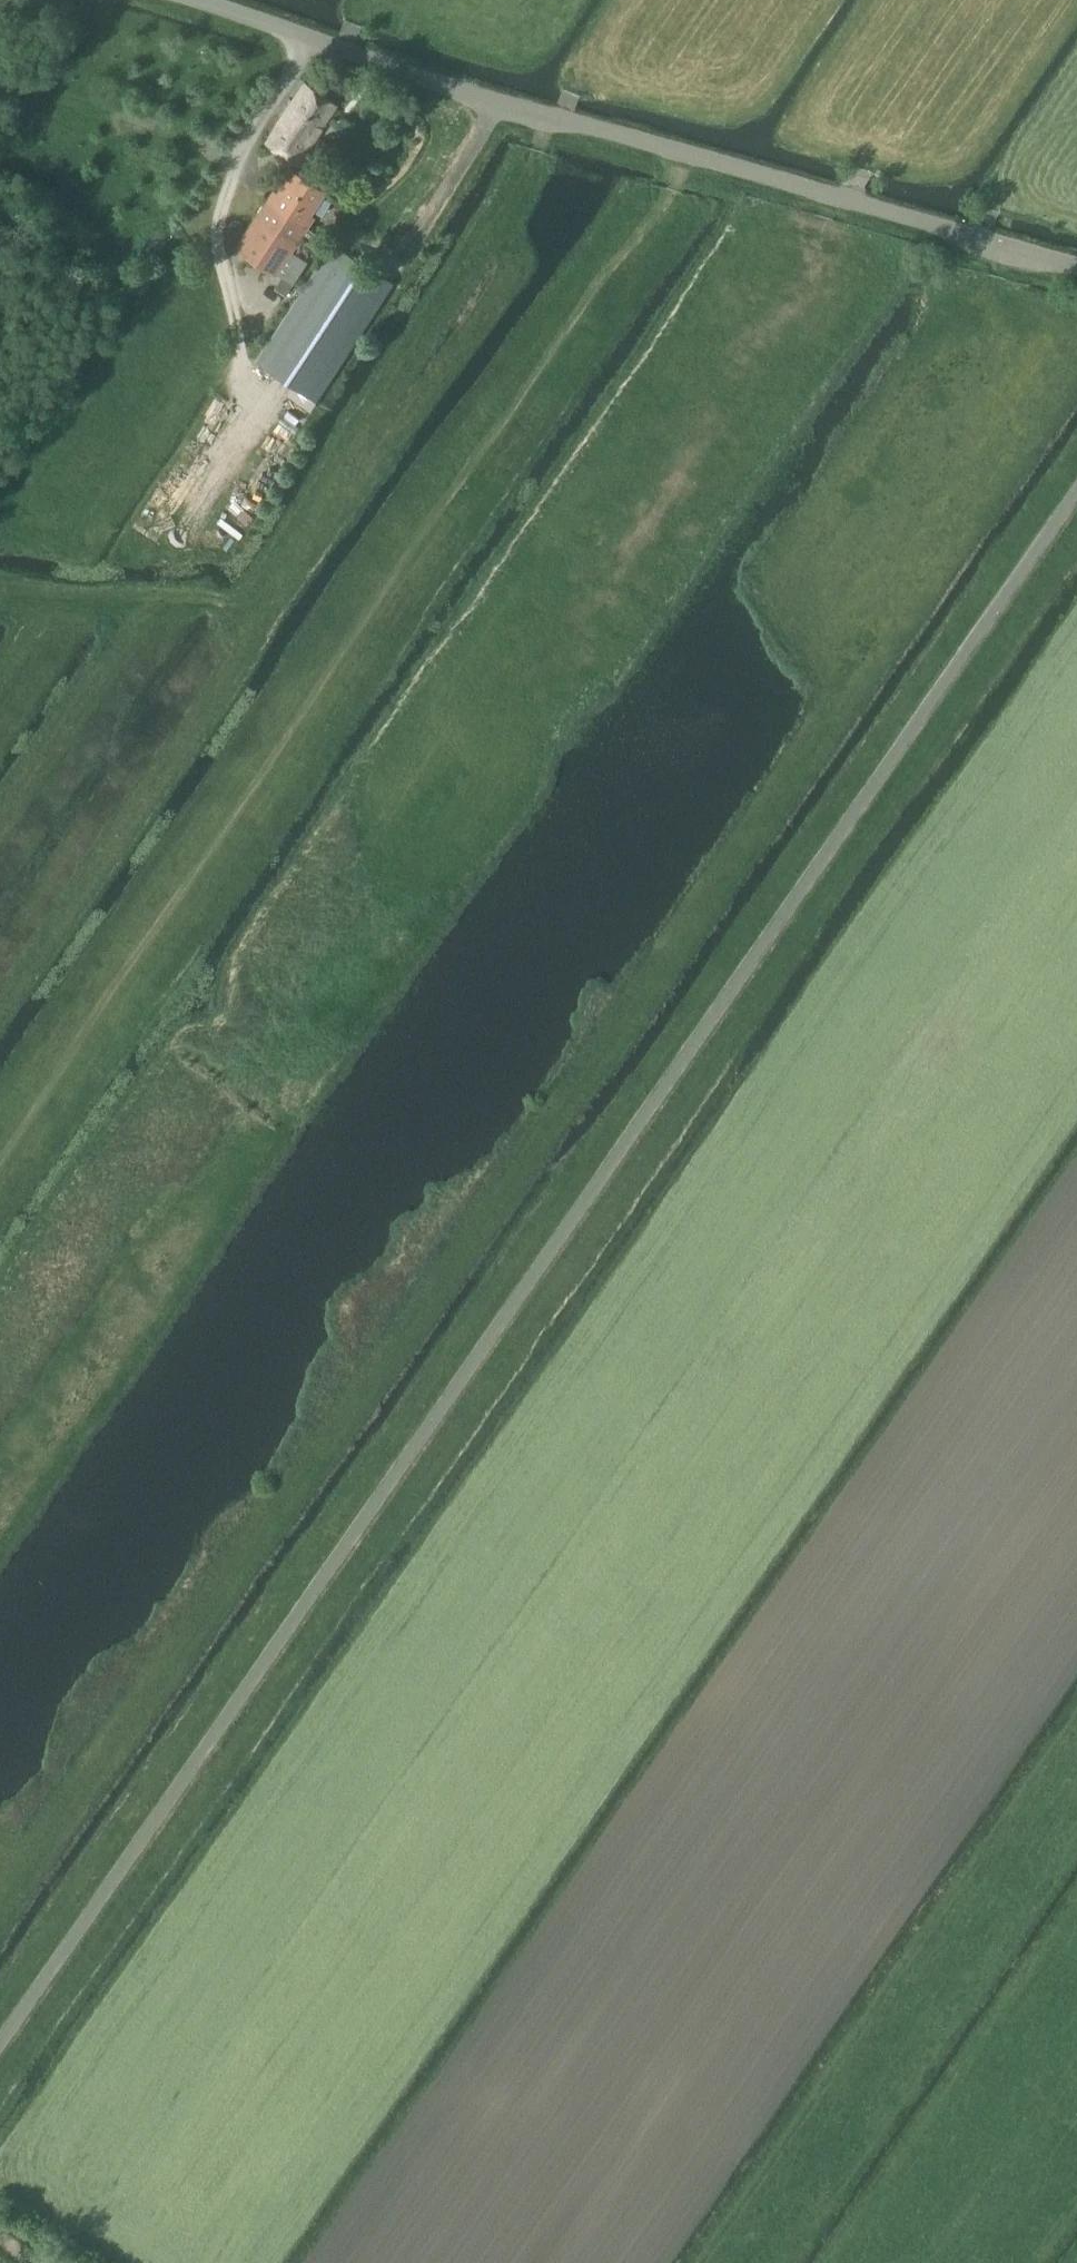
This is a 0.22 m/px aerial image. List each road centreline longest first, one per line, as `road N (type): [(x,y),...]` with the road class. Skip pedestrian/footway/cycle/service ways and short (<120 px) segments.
road 1 (unclassified): [(203,0),(684,153),(1076,263)]

